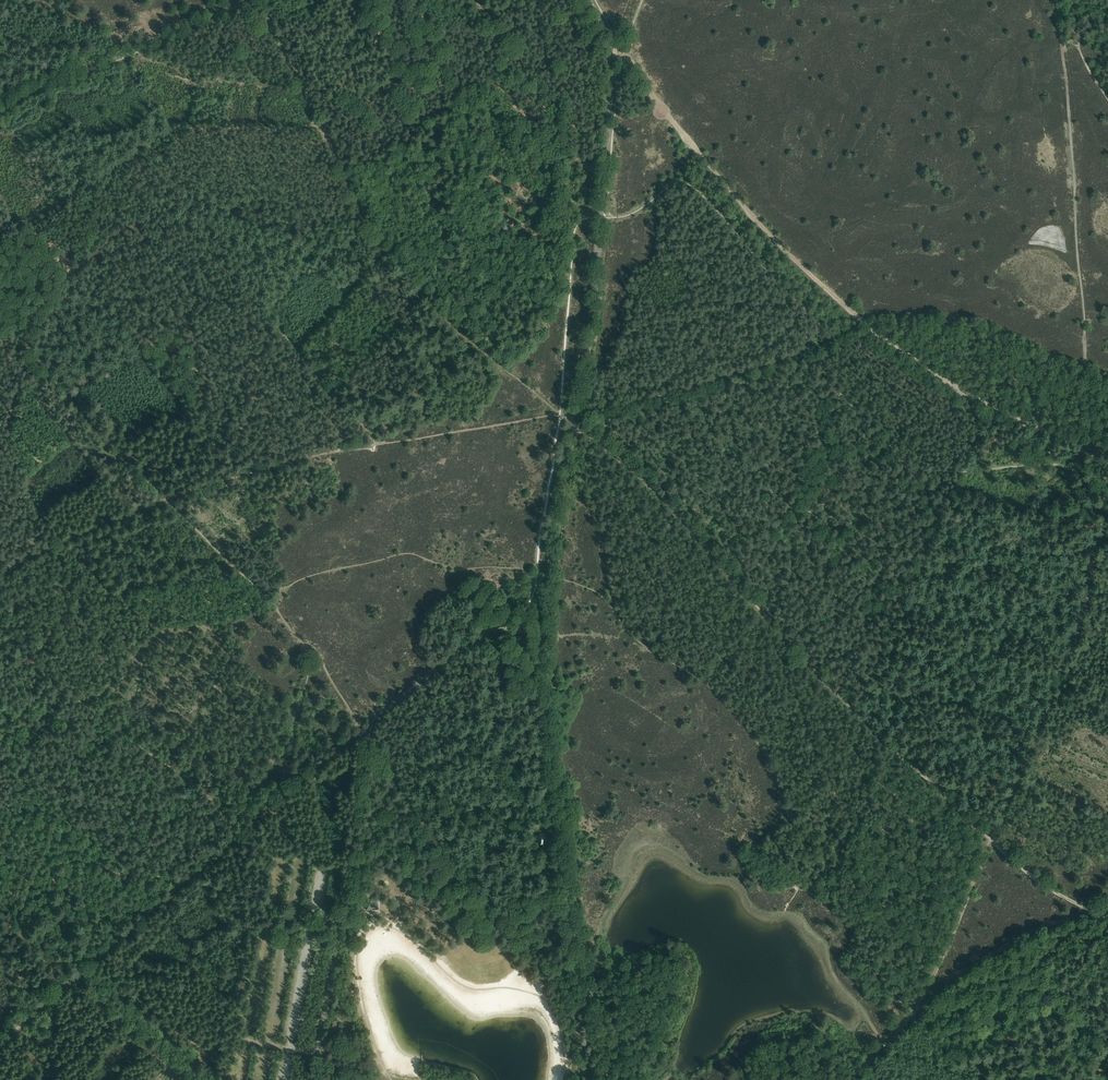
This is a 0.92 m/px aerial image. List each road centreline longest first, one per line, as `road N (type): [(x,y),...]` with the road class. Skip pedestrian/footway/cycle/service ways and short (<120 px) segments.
road 1 (unclassified): [(547,630),(591,324),(611,89),(609,45),(588,0)]
road 2 (unclassified): [(312,1079),(349,875),(364,728),(475,636),(547,630)]
road 3 (track): [(394,260),(365,274),(219,207),(180,198),(168,204),(374,443)]
road 4 (track): [(1094,446),(965,392),(876,331),(763,229),(683,131)]
road 5 (tertiary): [(606,1079),(555,796),(547,630)]
road 6 (track): [(1054,0),(1094,446)]
road 7 (track): [(229,841),(72,977),(184,1079)]
road 8 (track): [(913,1010),(874,989),(852,927),(782,857),(792,808),(756,742)]
road 9 (track): [(276,608),(303,578),(406,553),(460,568),(537,575)]
road 10 (track): [(756,742),(713,691),(647,648),(601,595),(551,577)]
road 11 (track): [(166,499),(0,310)]
road 12 (track): [(301,859),(261,1079)]
road 13 (track): [(1091,910),(1015,942),(913,1010)]
road 14 (track): [(576,413),(374,443)]
road 15 (track): [(990,838),(850,705)]
road 16 (track): [(712,553),(575,419)]
road 17 (track): [(913,1010),(948,948),(990,838)]
road 18 (track): [(0,571),(166,499)]
road 19 (track): [(337,451),(242,471),(166,499)]
road 20 (track): [(438,307),(575,419)]
road 21 (track): [(703,386),(865,322)]
road 22 (track): [(1018,772),(1085,612)]
road 23 (track): [(236,1079),(267,912)]
road 24 (track): [(314,655),(364,728),(302,780)]
road 25 (track): [(703,386),(722,420),(811,514)]
road 26 (track): [(1059,1079),(957,1045),(940,1035),(929,1013),(913,1010)]
road 27 (track): [(94,62),(241,4)]
road 28 (track): [(166,499),(276,608)]
road 29 (track): [(251,0),(320,122)]
road 30 (track): [(576,413),(703,386)]
road 31 (track): [(795,647),(712,553)]
road 32 (track): [(990,838),(1091,910)]

